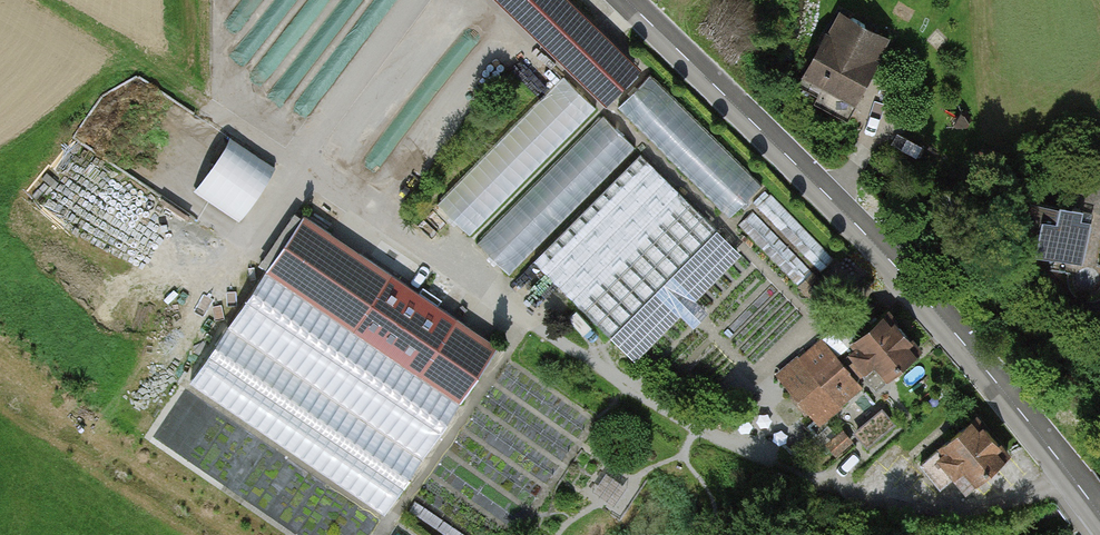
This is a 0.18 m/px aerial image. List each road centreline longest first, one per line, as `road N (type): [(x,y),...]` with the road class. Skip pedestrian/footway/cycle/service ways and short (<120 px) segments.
road 1 (tertiary): [(1099,515),(892,262),(626,0)]
road 2 (track): [(299,158),(51,0)]

